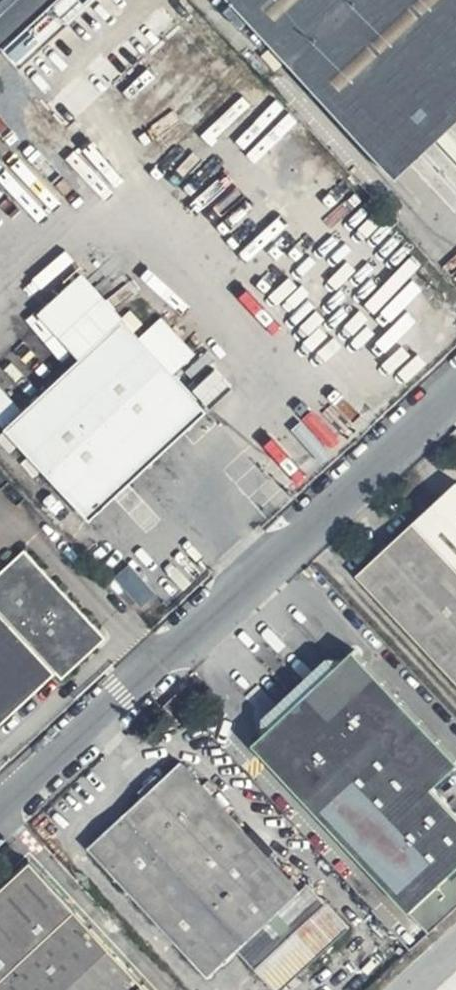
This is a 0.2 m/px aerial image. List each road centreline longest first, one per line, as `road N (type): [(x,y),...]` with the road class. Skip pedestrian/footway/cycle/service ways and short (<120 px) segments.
road 1 (unclassified): [(0,809),(455,389)]

